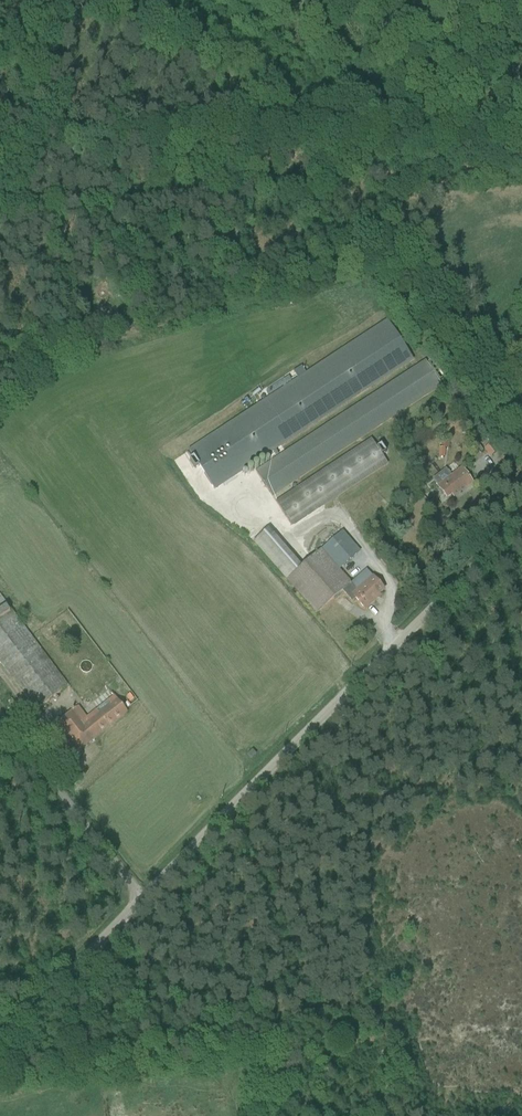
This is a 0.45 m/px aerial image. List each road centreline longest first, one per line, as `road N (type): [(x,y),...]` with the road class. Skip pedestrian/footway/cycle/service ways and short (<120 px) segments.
road 1 (unclassified): [(0,1046),(521,514)]
road 2 (track): [(521,454),(390,265),(71,349),(0,354)]
road 3 (track): [(0,87),(25,105),(112,135),(434,136),(521,82)]
road 4 (track): [(144,899),(0,717)]

